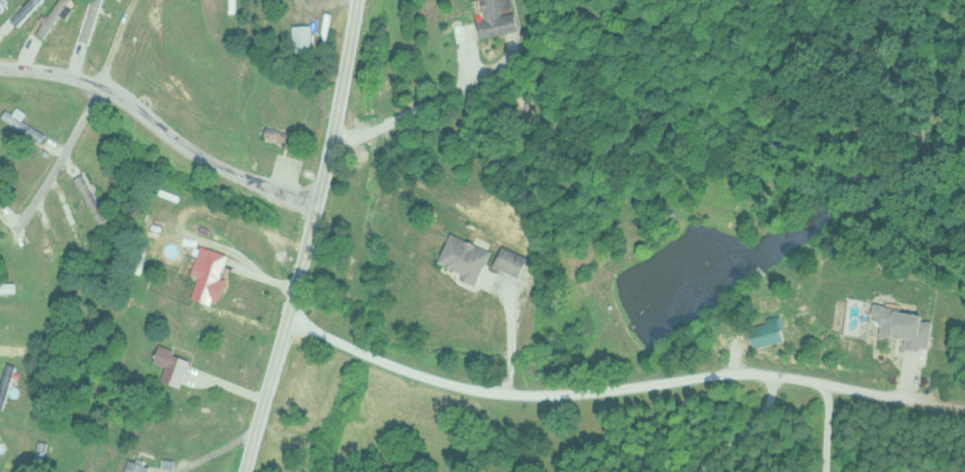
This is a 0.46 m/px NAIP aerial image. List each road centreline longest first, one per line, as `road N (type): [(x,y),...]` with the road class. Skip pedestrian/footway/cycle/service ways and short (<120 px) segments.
road 1 (residential): [(247,471),(316,204),(356,0)]
road 2 (residential): [(316,204),(192,152),(112,87),(0,66)]
road 3 (residential): [(18,224),(101,83)]
road 4 (residential): [(767,374),(768,407),(698,471)]

